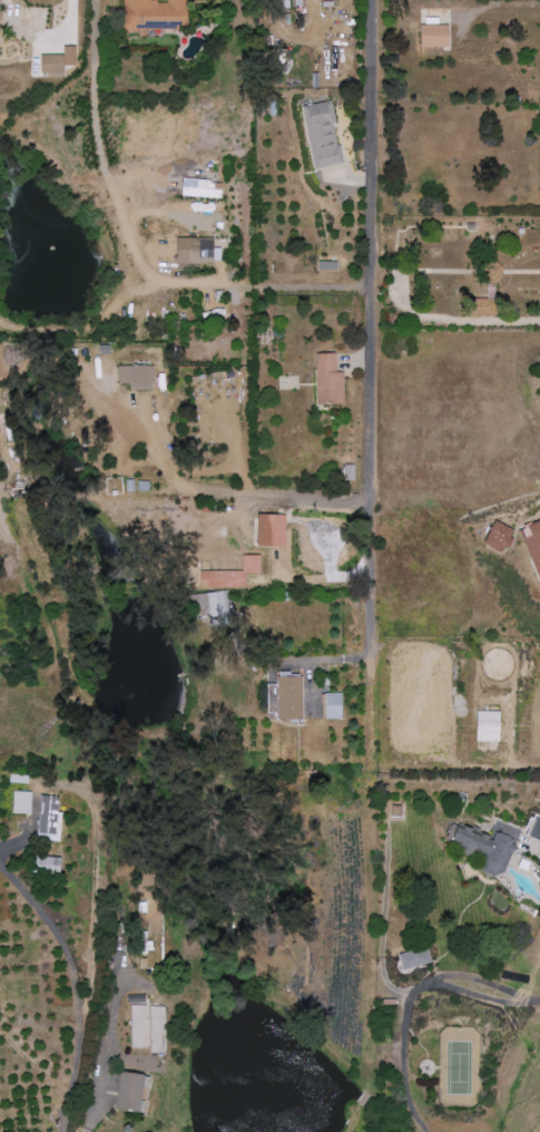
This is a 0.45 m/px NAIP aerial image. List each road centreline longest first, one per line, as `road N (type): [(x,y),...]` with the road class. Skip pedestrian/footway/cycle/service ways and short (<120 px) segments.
road 1 (residential): [(373,0),(373,669)]
road 2 (residential): [(116,993),(86,1129)]

